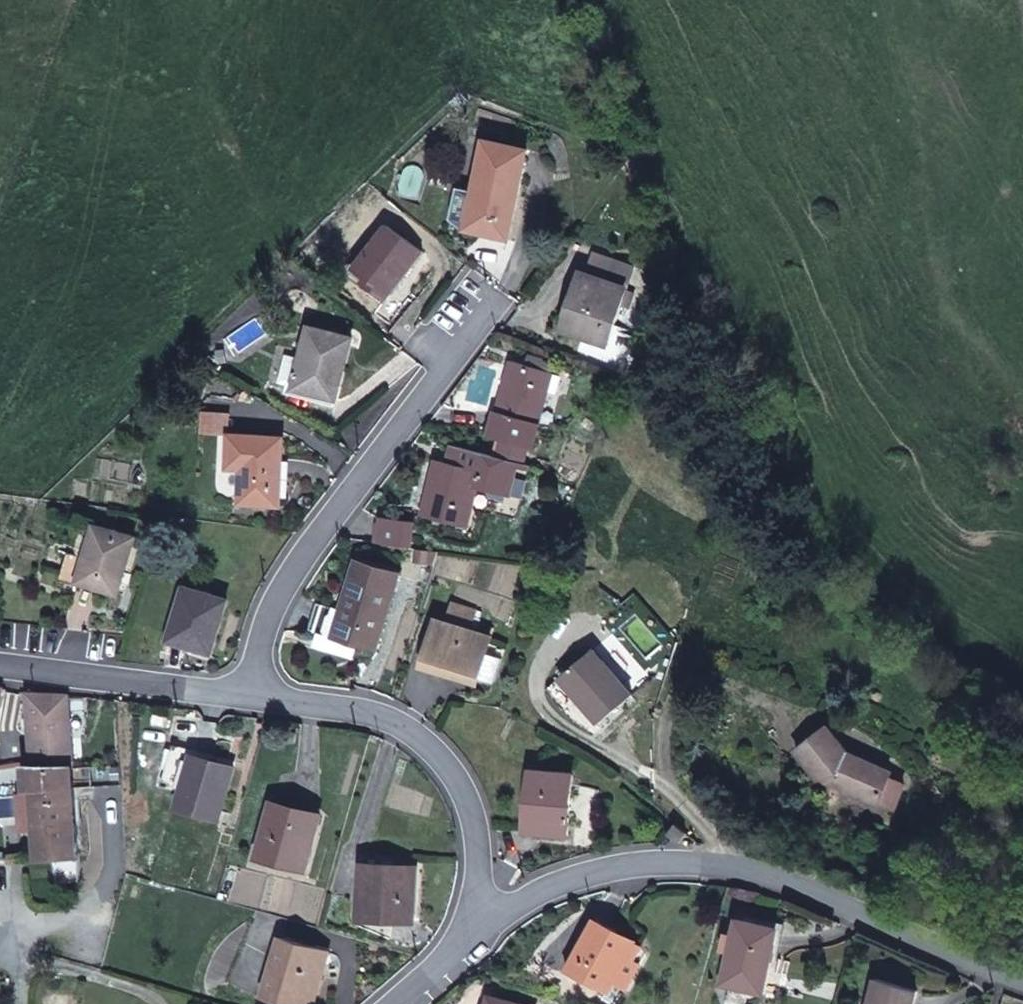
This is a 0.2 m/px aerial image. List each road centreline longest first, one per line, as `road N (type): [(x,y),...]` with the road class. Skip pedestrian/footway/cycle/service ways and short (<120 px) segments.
road 1 (residential): [(1022,984),(828,901),(723,870),(585,881),(485,924)]
road 2 (residential): [(261,689),(274,610),(325,515),(474,308)]
road 3 (residential): [(485,924),(476,815),(446,755),(376,708),(261,689)]
road 4 (residential): [(0,663),(261,689)]
road 5 (residential): [(485,924),(390,1003)]

